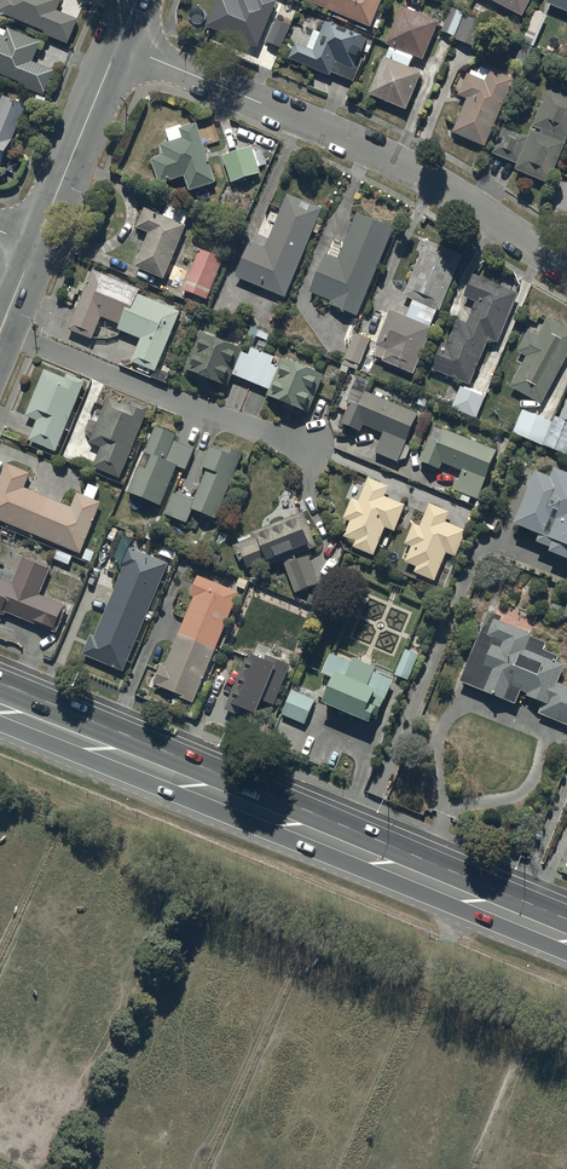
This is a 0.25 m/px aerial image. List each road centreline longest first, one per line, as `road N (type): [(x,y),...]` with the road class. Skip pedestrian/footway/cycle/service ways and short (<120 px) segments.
road 1 (trunk): [(0,706),(566,940)]
road 2 (residential): [(119,46),(384,155),(566,265)]
road 3 (residential): [(306,449),(1,331)]
road 4 (tertiary): [(36,246),(119,46)]

